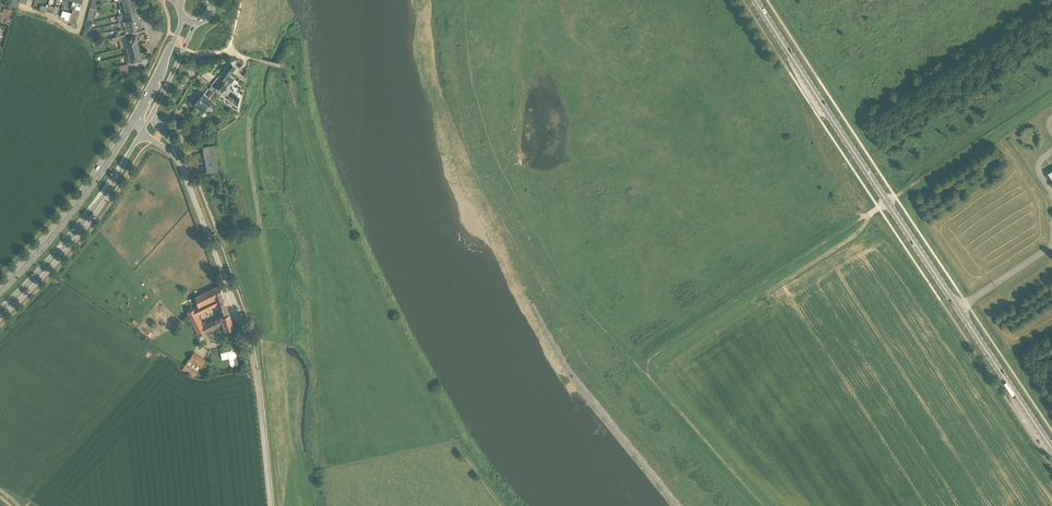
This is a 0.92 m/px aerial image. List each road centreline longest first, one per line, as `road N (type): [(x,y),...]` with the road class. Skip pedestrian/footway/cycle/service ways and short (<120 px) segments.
road 1 (primary): [(839,130),(1051,450)]
road 2 (unclassified): [(270,505),(248,339),(178,157)]
road 3 (track): [(868,216),(660,350),(648,361),(648,376)]
road 4 (primary): [(0,308),(93,206),(141,130)]
road 5 (primary): [(133,118),(76,205),(0,289)]
road 6 (track): [(765,505),(648,376)]
road 7 (primary): [(839,130),(755,0)]
road 8 (track): [(887,202),(849,240),(772,290)]

